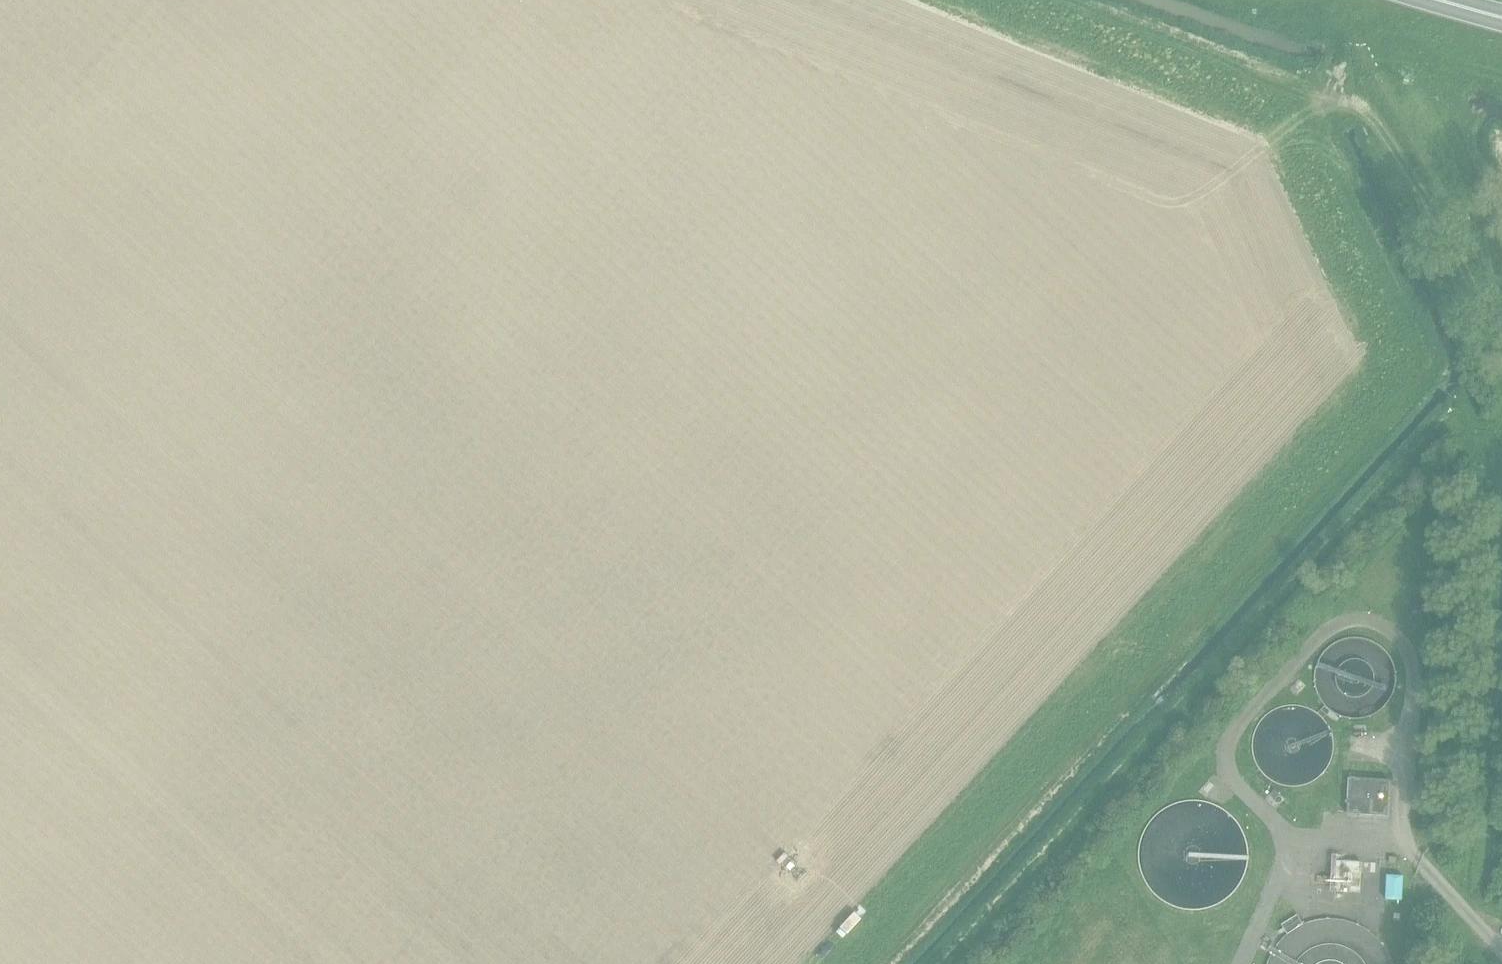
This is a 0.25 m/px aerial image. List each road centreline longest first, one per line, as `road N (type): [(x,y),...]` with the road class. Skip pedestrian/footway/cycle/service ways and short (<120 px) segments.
road 1 (track): [(1501,342),(1423,197),(1350,103),(1329,91)]

